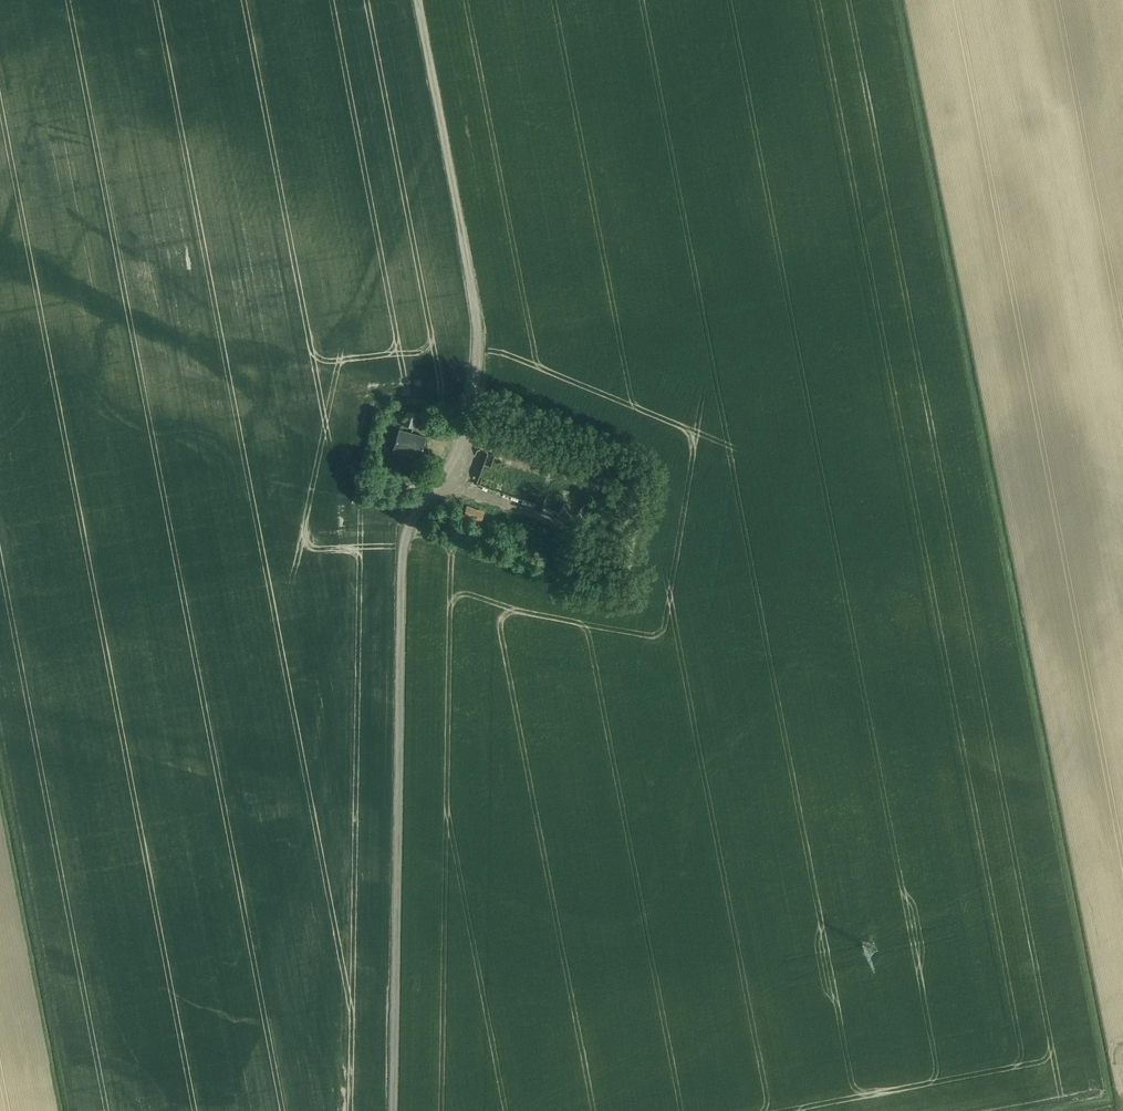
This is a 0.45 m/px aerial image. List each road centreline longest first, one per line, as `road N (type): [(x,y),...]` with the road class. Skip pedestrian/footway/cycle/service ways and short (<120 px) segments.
road 1 (track): [(468,413),(478,326),(417,0)]

